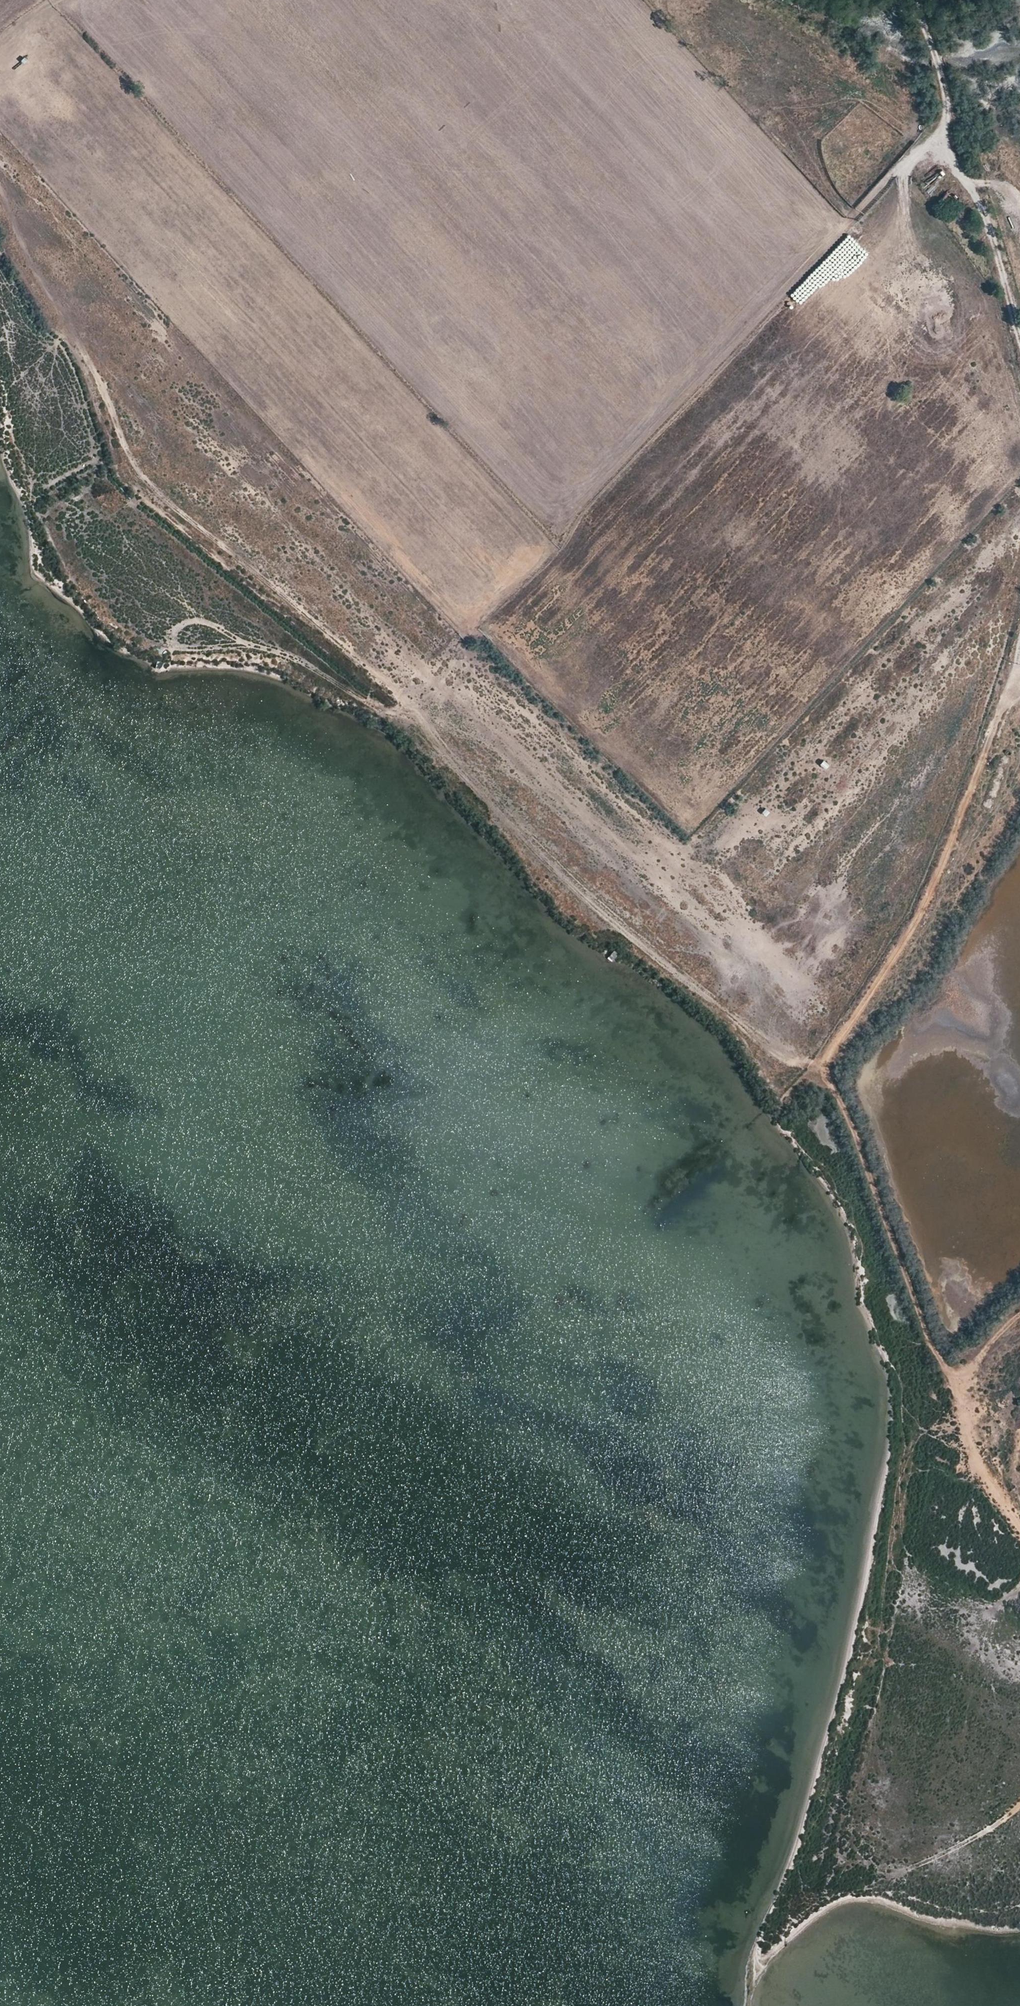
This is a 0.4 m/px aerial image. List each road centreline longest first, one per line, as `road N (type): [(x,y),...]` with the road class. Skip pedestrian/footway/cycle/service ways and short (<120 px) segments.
road 1 (track): [(1019,1529),(974,1457),(955,1384),(929,1337),(826,1069),(928,896),(1012,688),(1019,689)]
road 2 (track): [(1019,333),(993,238),(951,151),(948,98),(921,0)]
road 3 (track): [(788,1928),(994,1825),(1019,1803)]

